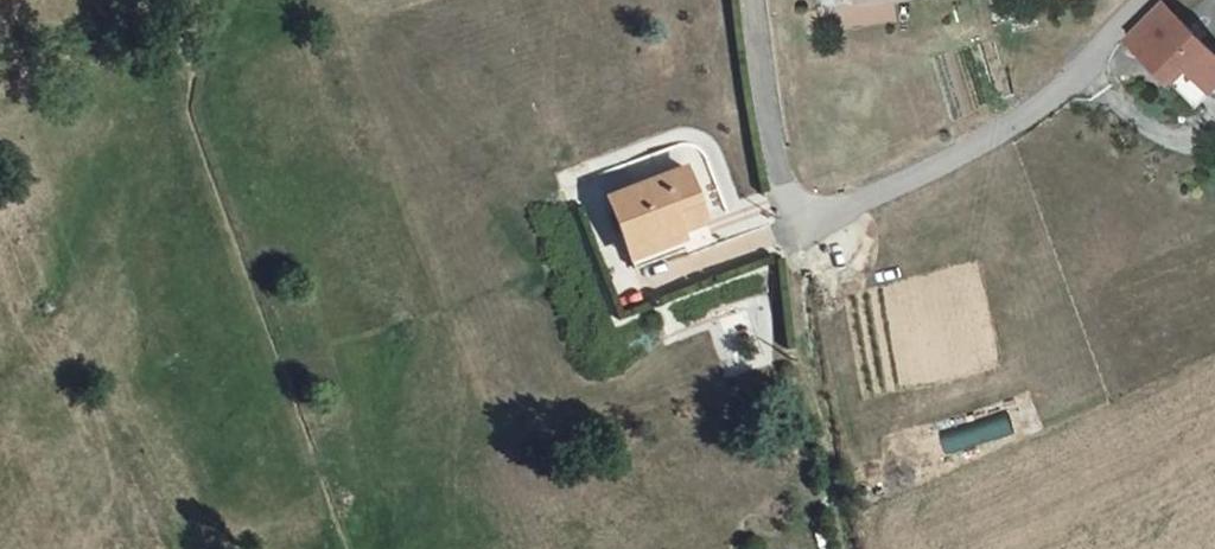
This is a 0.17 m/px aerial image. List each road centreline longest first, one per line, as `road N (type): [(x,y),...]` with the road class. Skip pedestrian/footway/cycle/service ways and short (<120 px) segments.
road 1 (residential): [(798,229),(911,183),(1052,99),(1152,0)]
road 2 (unclassified): [(753,0),(776,146),(798,229)]

